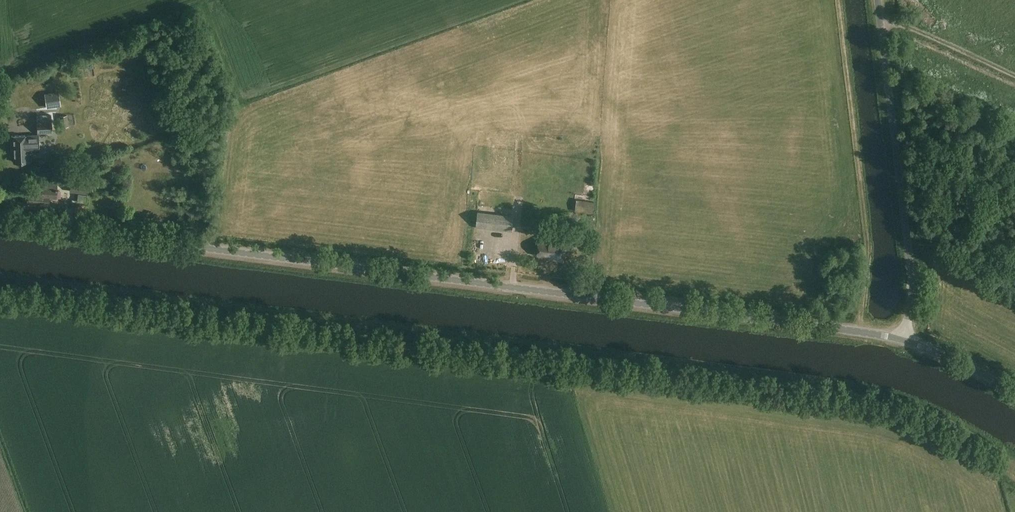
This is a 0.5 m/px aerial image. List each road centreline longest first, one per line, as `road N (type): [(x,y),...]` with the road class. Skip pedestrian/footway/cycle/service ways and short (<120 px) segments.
road 1 (track): [(1014,463),(913,403),(868,393),(0,283)]
road 2 (unclassified): [(907,340),(0,220)]
road 3 (unclassified): [(907,340),(910,261),(877,0)]
road 4 (unclassified): [(1014,393),(907,340)]

